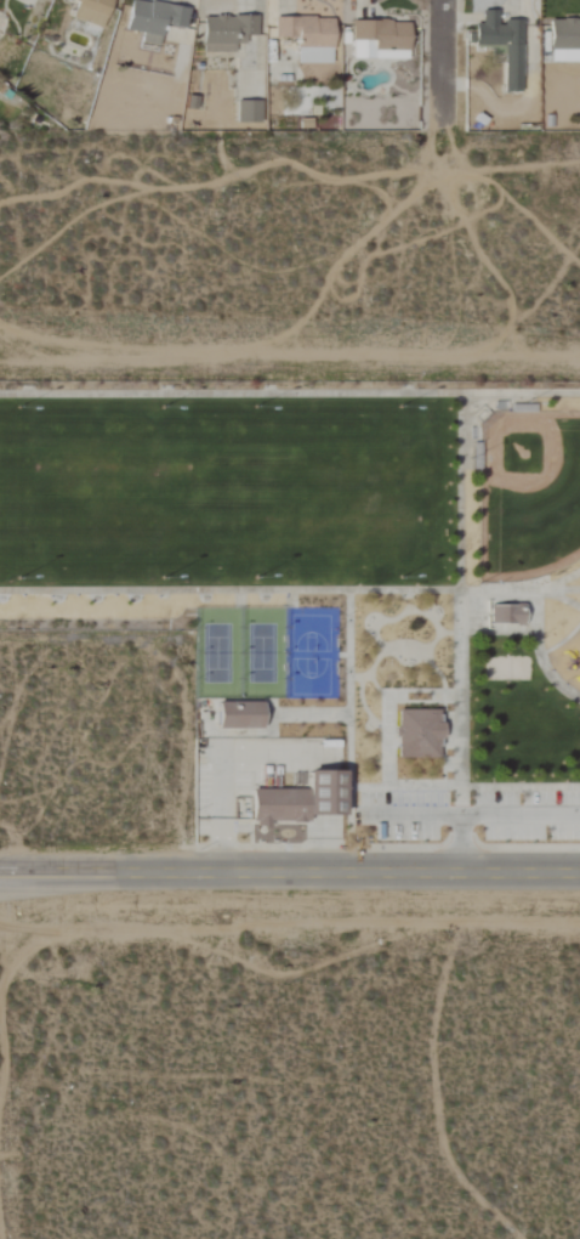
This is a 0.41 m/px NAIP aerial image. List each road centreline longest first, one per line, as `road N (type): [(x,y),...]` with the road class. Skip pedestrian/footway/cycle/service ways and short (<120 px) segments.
road 1 (tertiary): [(0,869),(579,870)]
road 2 (residential): [(444,126),(445,0)]

